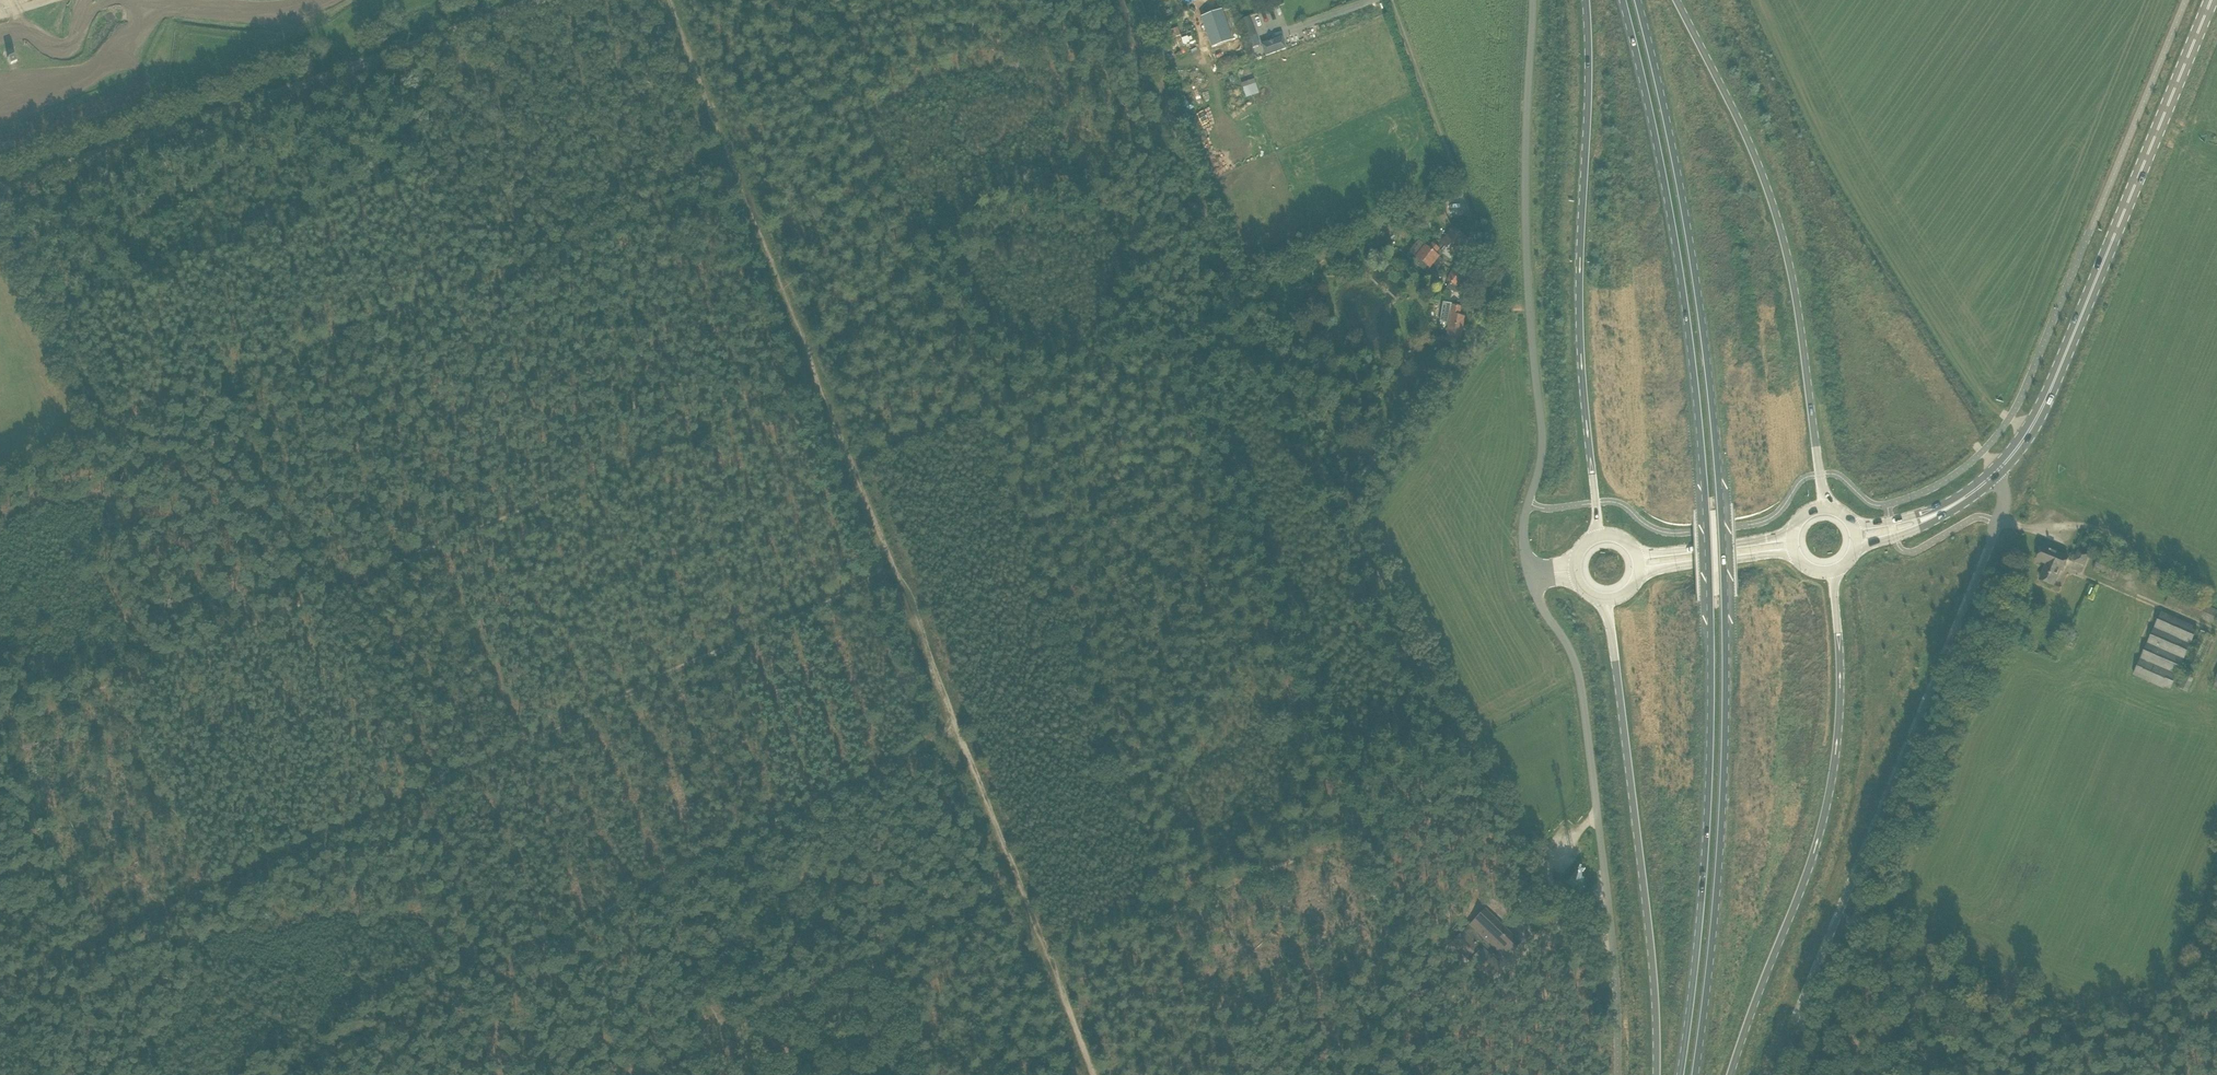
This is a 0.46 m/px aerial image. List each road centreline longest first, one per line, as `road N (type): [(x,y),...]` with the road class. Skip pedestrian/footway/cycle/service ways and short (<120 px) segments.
road 1 (primary): [(1694,1074),(1722,792),(1720,509),(1690,237),(1636,0)]
road 2 (primary): [(1622,0),(1679,270),(1706,511),(1709,791),(1680,1074)]
road 3 (track): [(916,246),(1167,893)]
road 4 (track): [(0,186),(542,0)]
road 5 (unclassified): [(1531,0),(1524,159),(1542,442),(1524,521),(1528,569)]
road 6 (primary): [(1585,0),(1581,365),(1598,536)]
road 7 (primary): [(1827,510),(1773,205),(1677,0)]
road 8 (track): [(1241,307),(1482,780)]
road 9 (track): [(411,794),(892,570)]
road 10 (primary): [(1995,476),(2045,403),(2210,0)]
road 11 (primary): [(1730,1074),(1801,890),(1830,783),(1840,717),(1834,569)]
road 12 (primary): [(1606,599),(1652,967),(1657,1074)]
road 13 (track): [(819,386),(666,0)]
road 14 (track): [(1042,939),(892,570)]
road 15 (unclassified): [(1532,585),(1578,671),(1613,944)]
road 16 (track): [(1135,0),(1241,307)]
road 17 (track): [(491,1074),(491,970),(411,794)]
road 18 (track): [(739,184),(872,134),(817,0)]
road 19 (track): [(1482,780),(1543,875),(1611,919)]
road 20 (track): [(1426,988),(1359,824)]
road 21 (primary): [(1639,571),(1796,551)]
road 22 (primary): [(1794,536),(1637,555)]
road 23 (track): [(1097,1074),(1042,939)]
road 24 (track): [(1359,824),(1482,780)]
road 25 (track): [(872,134),(916,246)]

